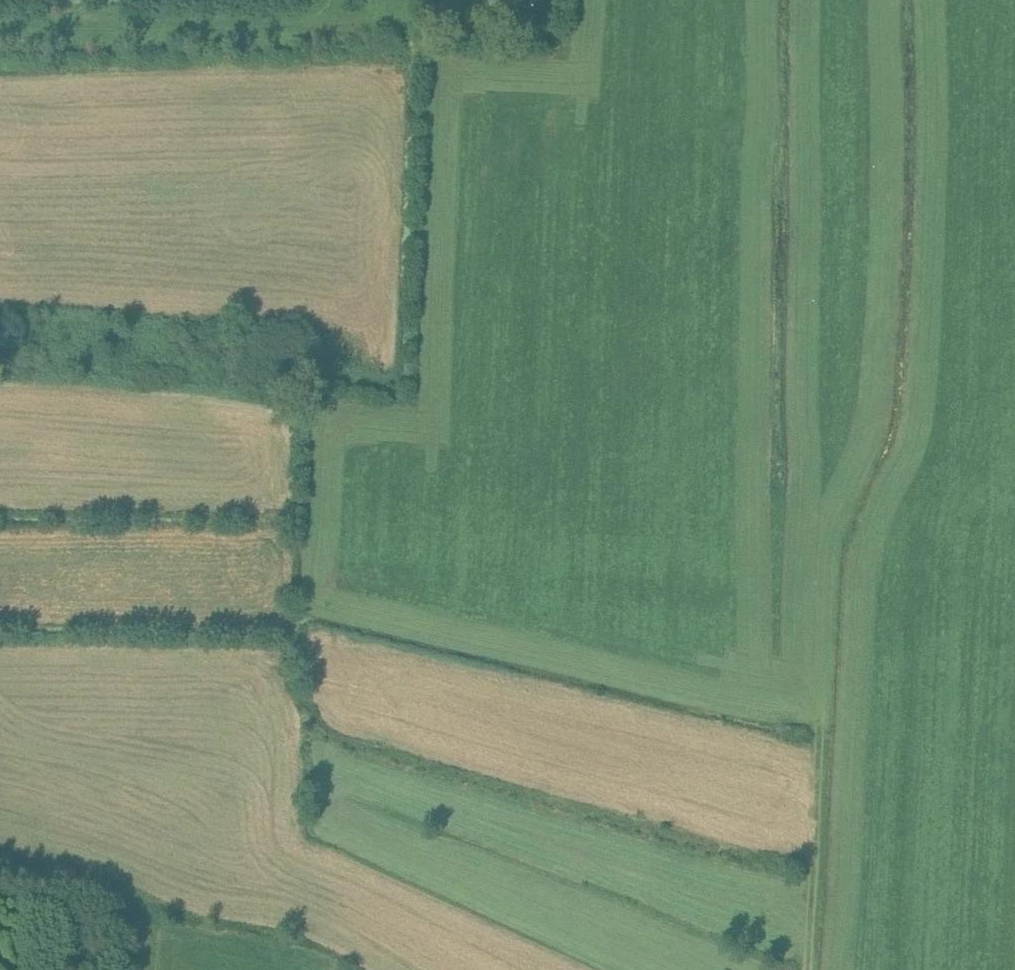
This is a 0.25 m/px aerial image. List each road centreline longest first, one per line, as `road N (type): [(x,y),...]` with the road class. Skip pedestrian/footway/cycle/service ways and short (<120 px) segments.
road 1 (track): [(822,694),(806,969)]

